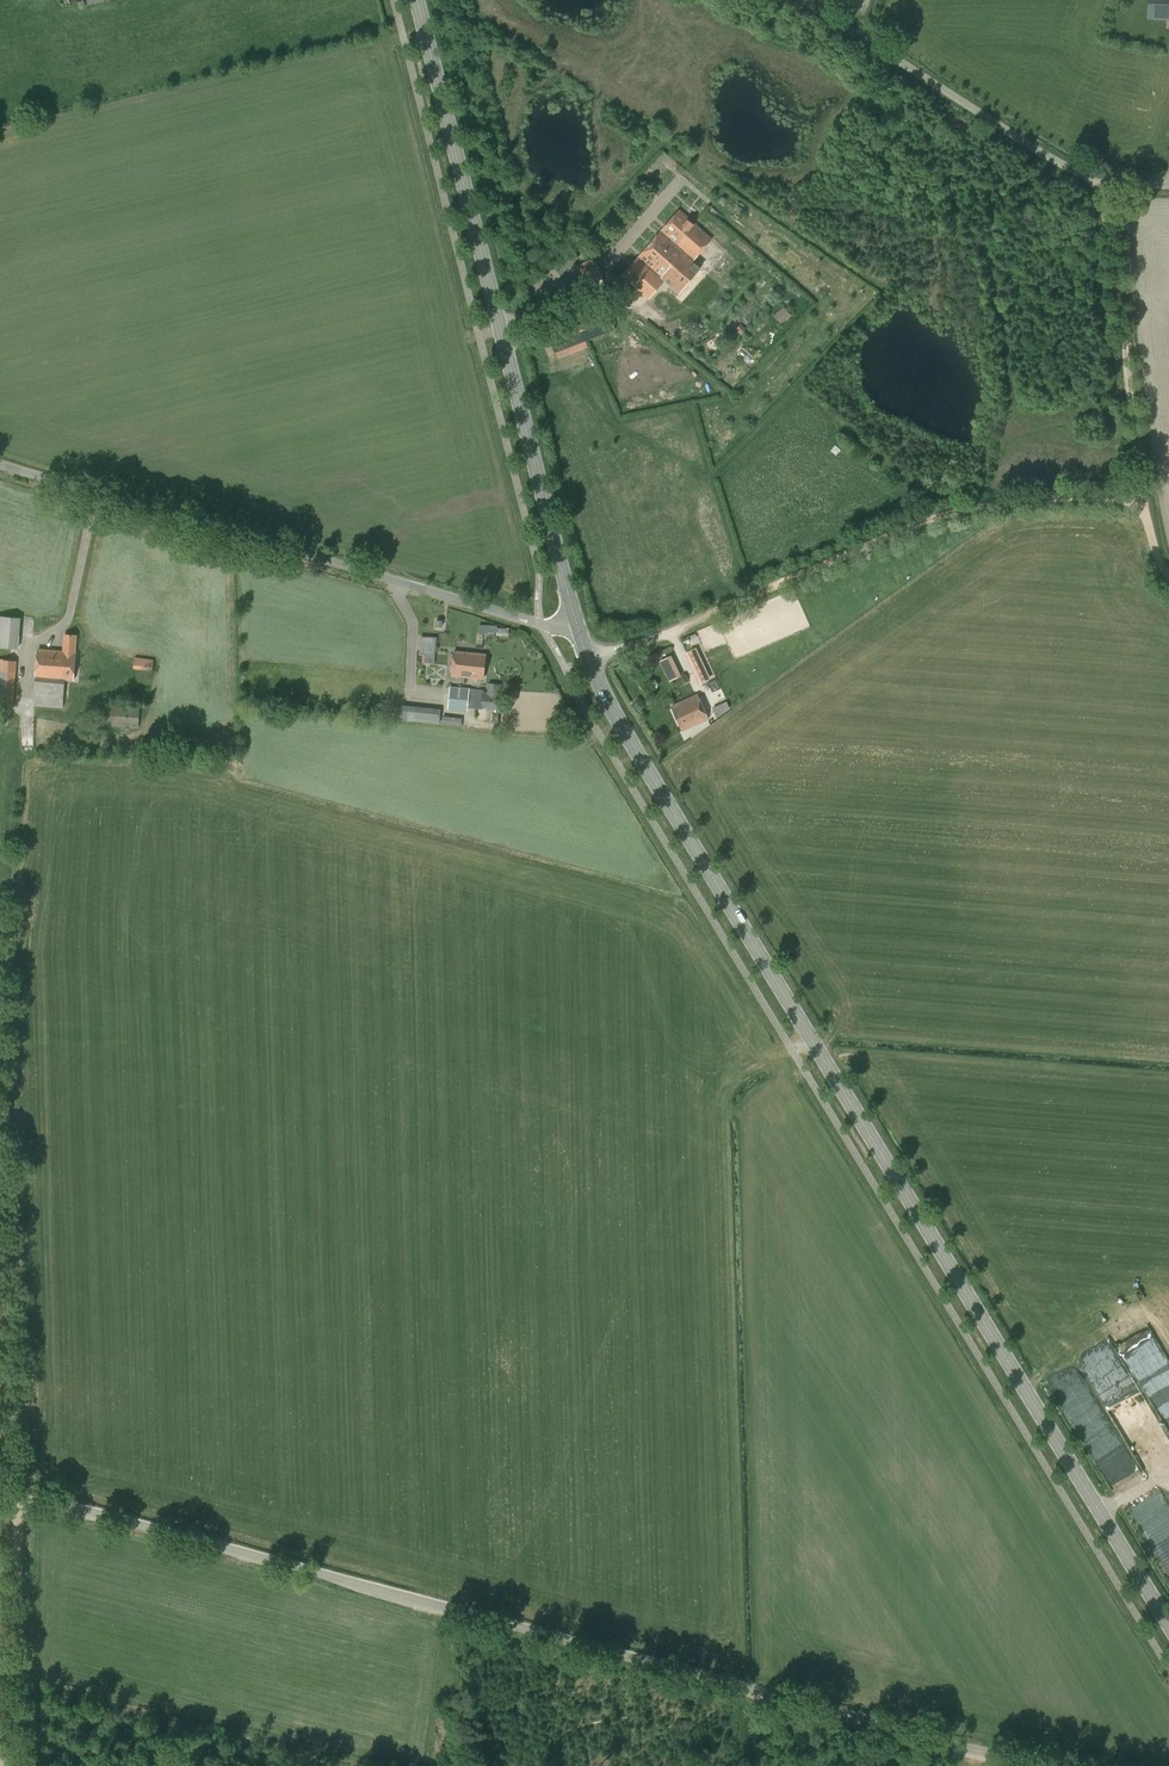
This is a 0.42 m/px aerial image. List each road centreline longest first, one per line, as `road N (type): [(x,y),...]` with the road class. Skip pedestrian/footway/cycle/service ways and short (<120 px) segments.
road 1 (secondary): [(1168,1630),(632,742),(575,620)]
road 2 (unclassified): [(1072,1765),(0,1484)]
road 3 (track): [(13,1487),(5,930),(26,761)]
road 4 (track): [(1168,568),(1145,504),(1101,488),(964,508),(588,659)]
road 5 (secondary): [(575,620),(416,0)]
road 6 (unclassified): [(575,620),(542,625),(0,460)]
road 7 (tertiary): [(1168,185),(1087,178),(806,0)]
road 8 (track): [(1145,504),(1100,182)]
road 9 (track): [(13,1487),(21,1765)]

